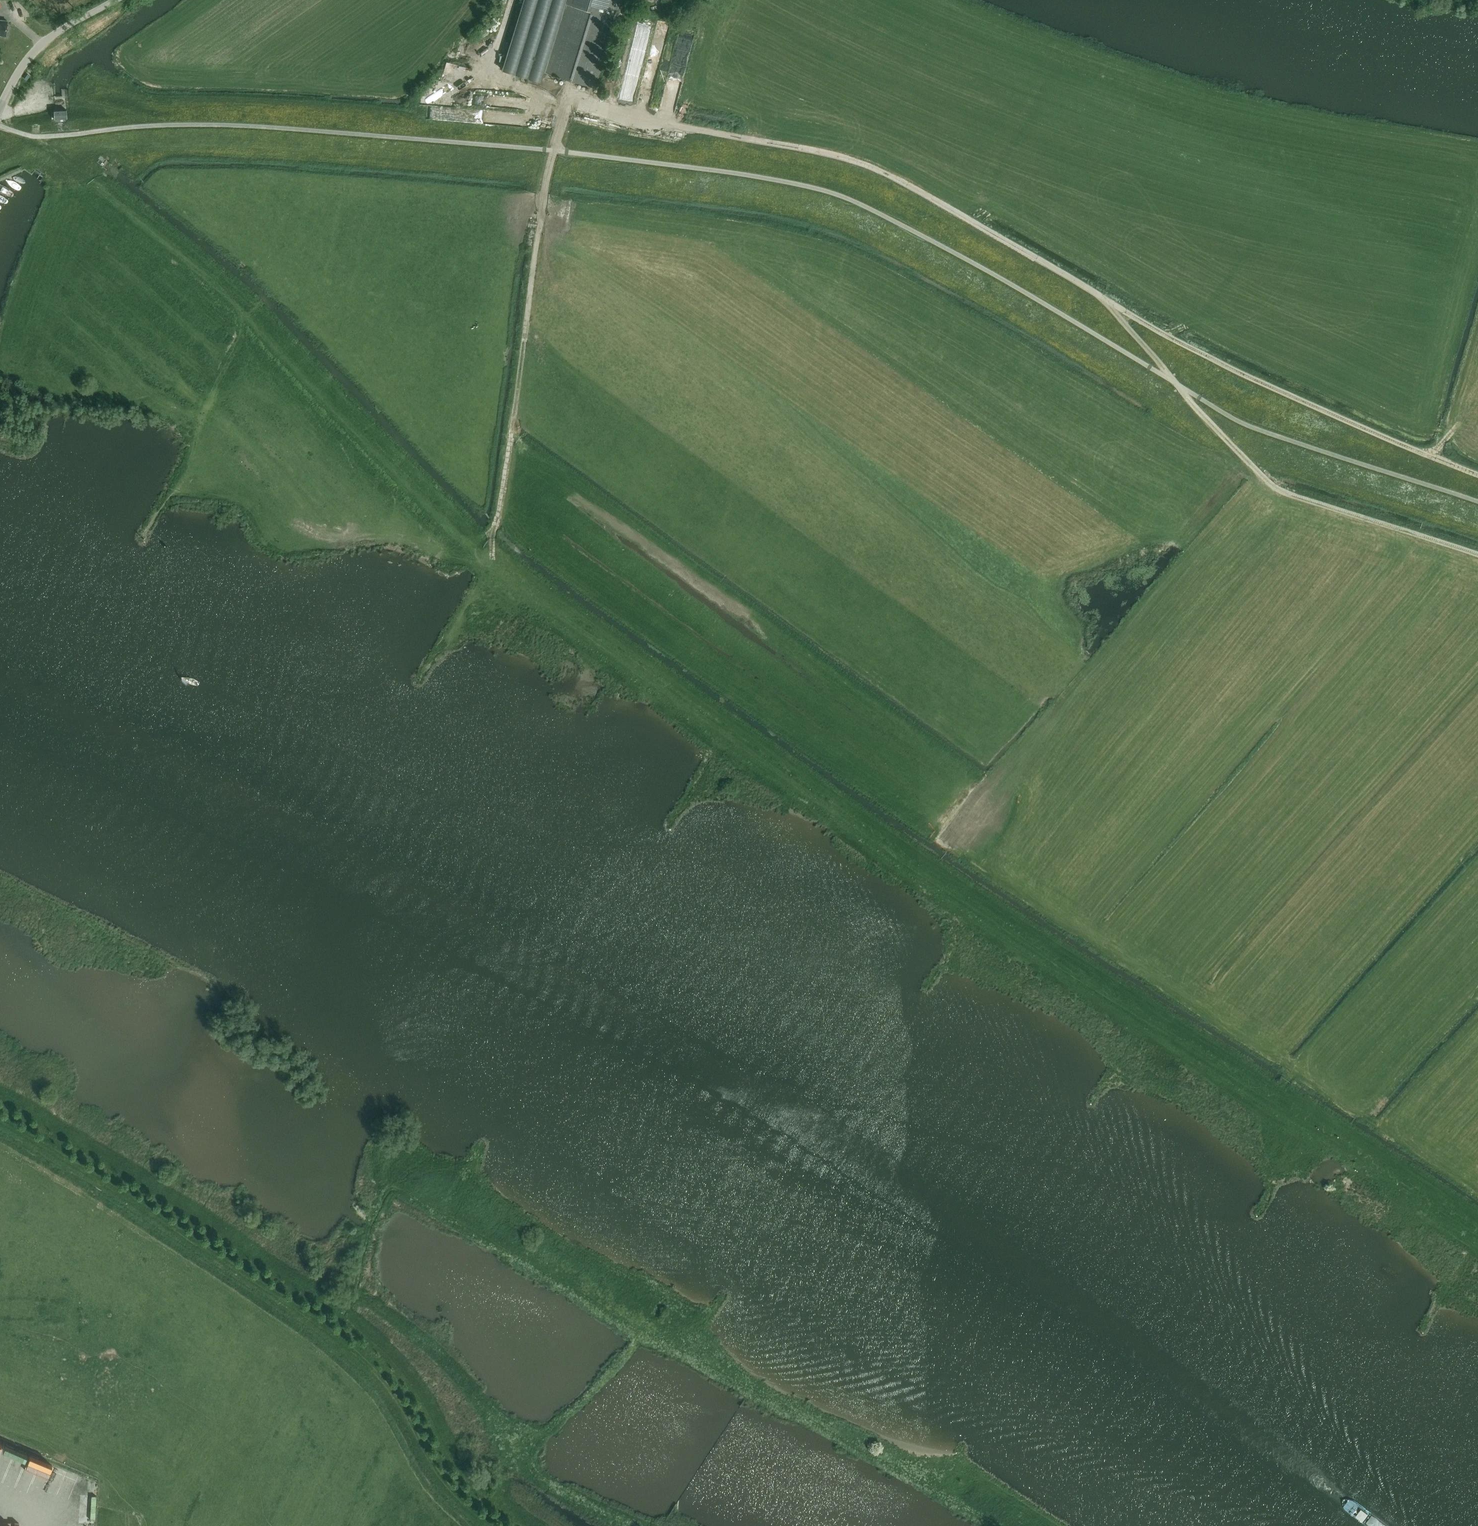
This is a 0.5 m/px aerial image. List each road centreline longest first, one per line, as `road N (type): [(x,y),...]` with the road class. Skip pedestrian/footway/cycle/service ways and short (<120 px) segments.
road 1 (unclassified): [(0,107),(39,46),(118,0)]

